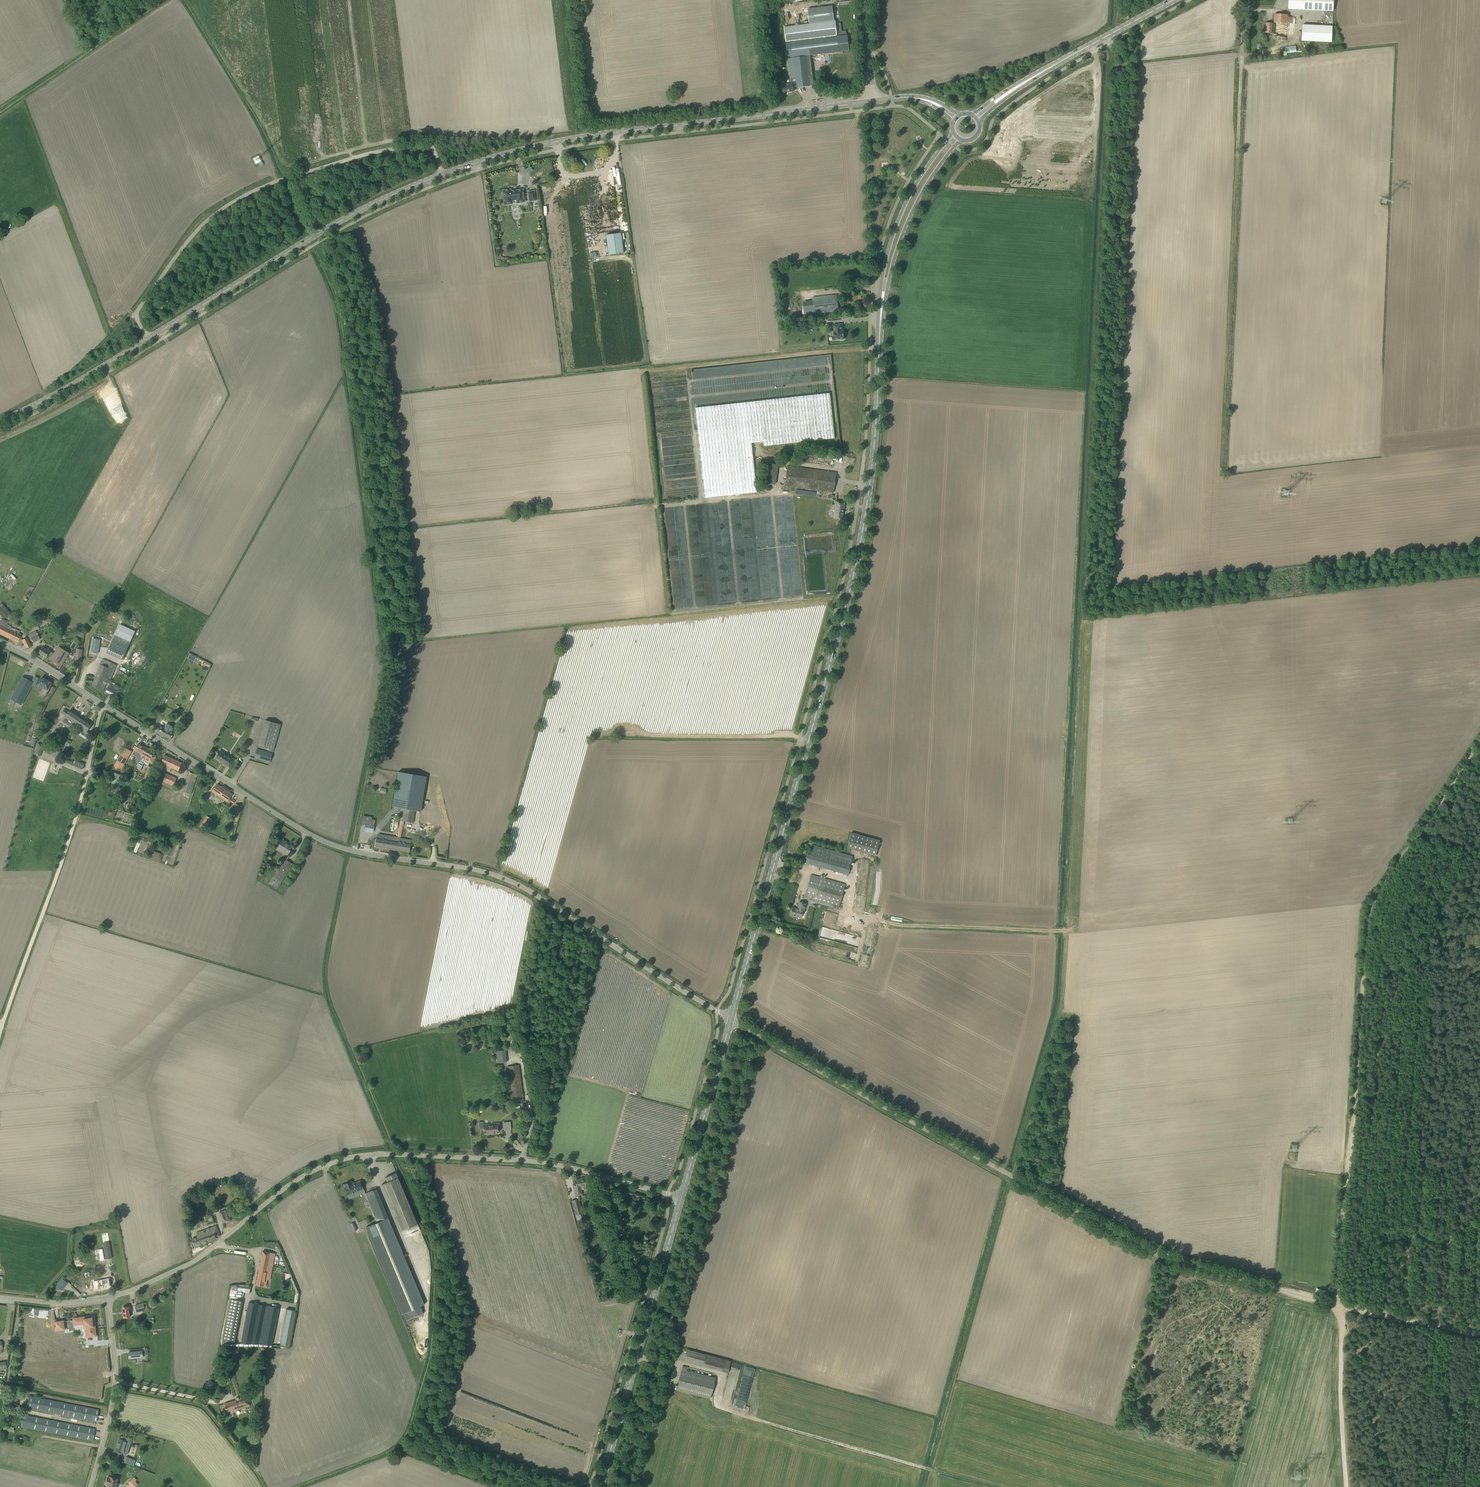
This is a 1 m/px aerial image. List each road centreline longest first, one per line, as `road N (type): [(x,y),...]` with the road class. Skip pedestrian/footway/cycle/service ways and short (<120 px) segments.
road 1 (track): [(1012,1173),(1063,999),(1108,44)]
road 2 (unclassified): [(731,1019),(508,880),(351,851),(312,835),(0,643)]
road 3 (secondary): [(731,1019),(860,544),(884,290)]
road 4 (unclassified): [(109,1297),(195,1260),(305,1174),(349,1157),(532,1161),(682,1199)]
road 5 (track): [(1335,1303),(1368,906),(1479,741)]
road 6 (tertiary): [(871,102),(587,136),(446,174)]
road 7 (unclassified): [(149,338),(134,316),(199,234),(236,203),(306,173),(402,150),(435,151),(446,174)]
road 8 (track): [(1335,1303),(1163,1253),(1012,1173)]
road 9 (tertiary): [(446,174),(313,239),(149,338)]
road 10 (track): [(1,1026),(78,813),(103,704)]
road 11 (track): [(1012,1173),(731,1019)]
road 12 (secondary): [(602,1486),(682,1199)]
road 13 (secondary): [(999,100),(1174,0)]
road 14 (secondary): [(682,1199),(731,1019)]
road 15 (track): [(1335,1303),(1342,1320),(1348,1486)]
road 16 (secondary): [(953,133),(897,223),(884,290)]
road 17 (tertiary): [(149,338),(0,422)]
road 18 (secondary): [(884,290),(918,200),(960,140)]
road 19 (track): [(1479,1334),(1335,1303)]
road 20 (unclassified): [(245,1389),(206,1402),(115,1384)]

